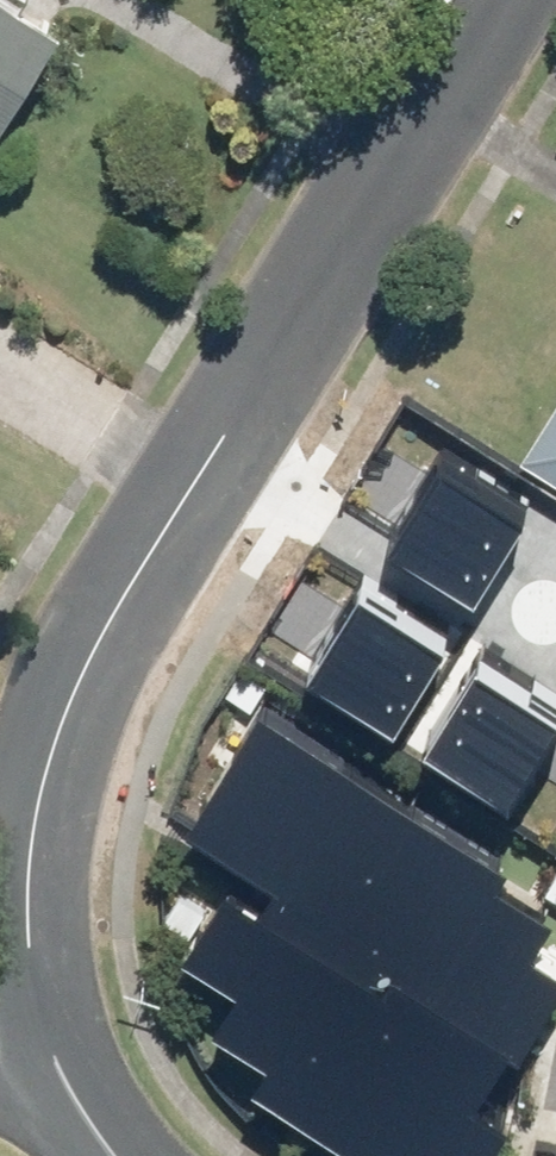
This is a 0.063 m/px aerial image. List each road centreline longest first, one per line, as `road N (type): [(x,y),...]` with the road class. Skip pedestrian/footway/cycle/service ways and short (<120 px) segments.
road 1 (residential): [(53,1041),(30,916),(34,838),(52,761),(89,666),(497,0)]
road 2 (residential): [(53,1041),(113,1155)]

